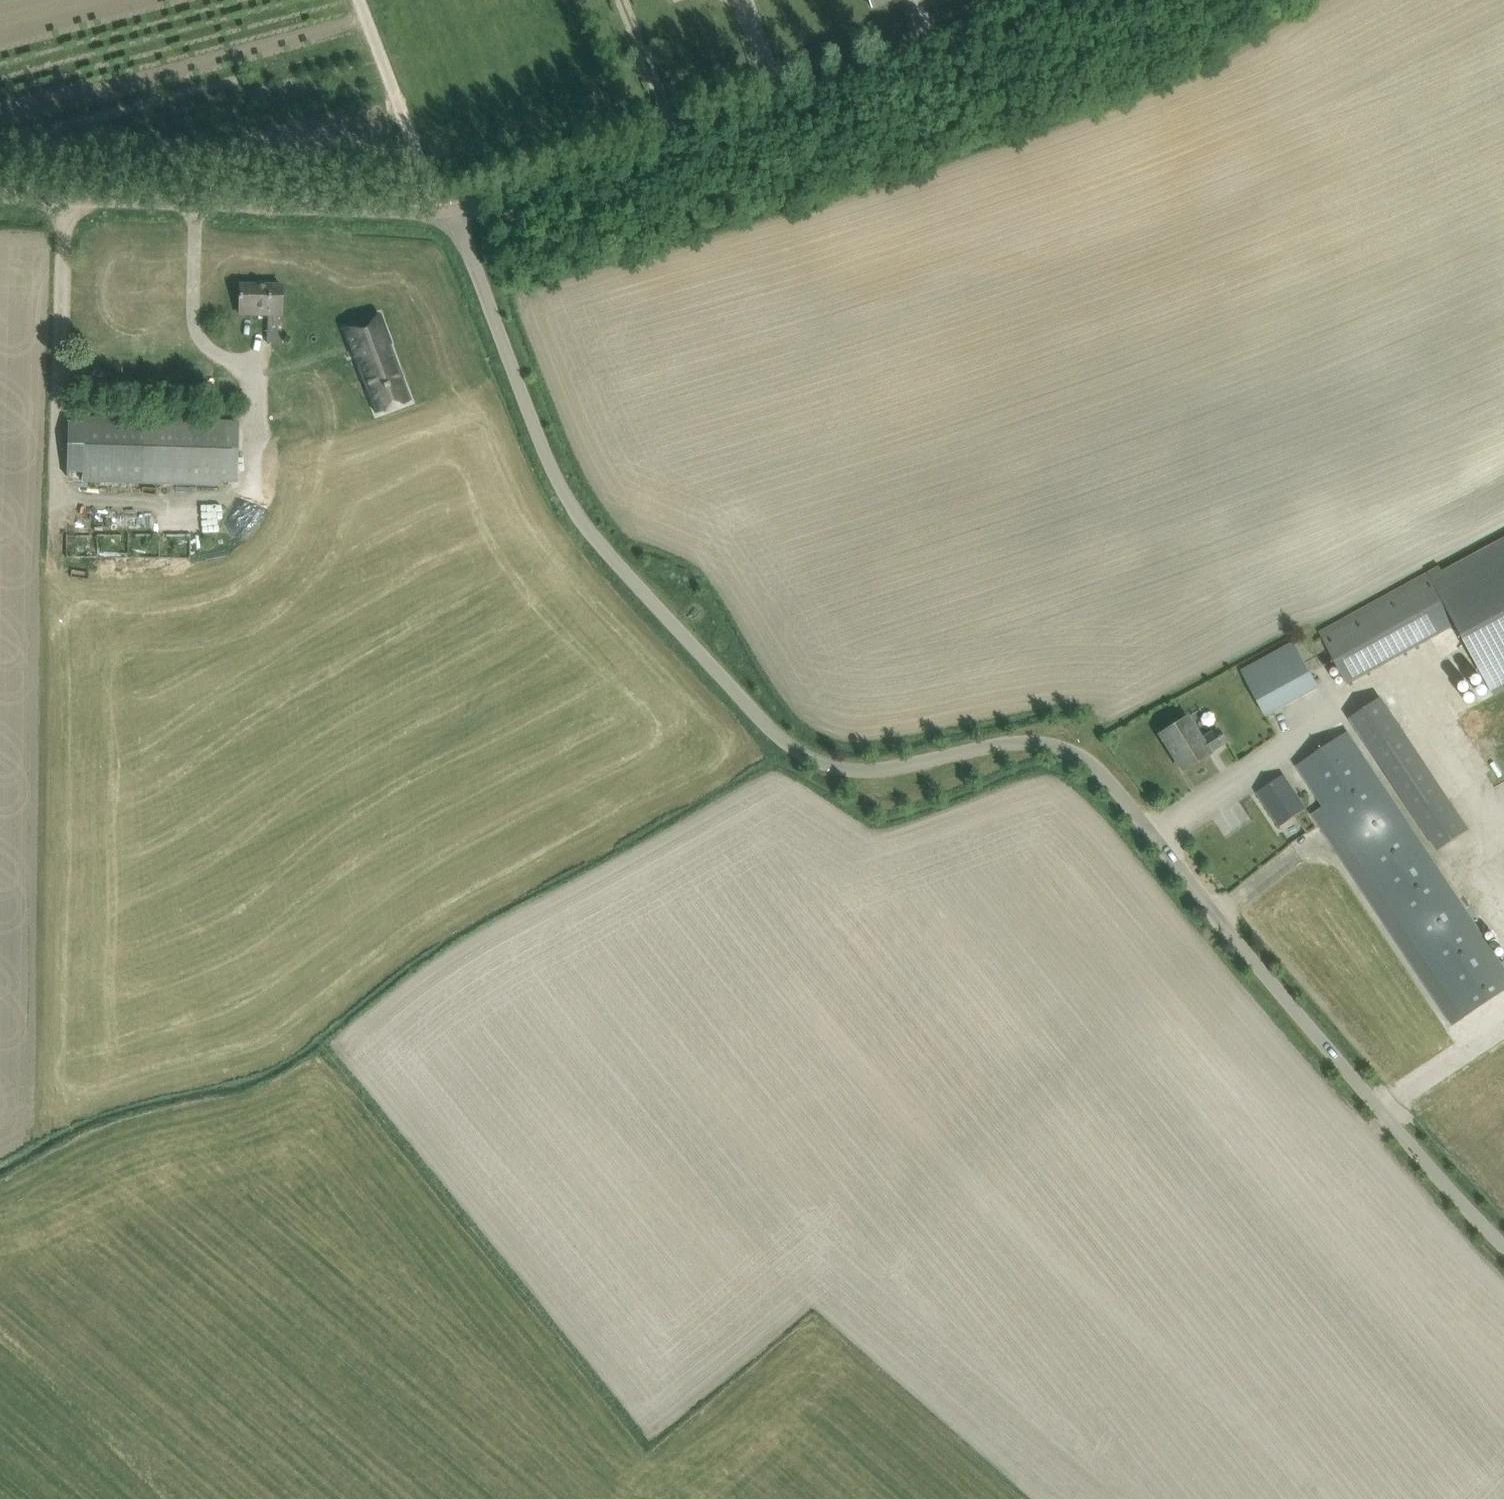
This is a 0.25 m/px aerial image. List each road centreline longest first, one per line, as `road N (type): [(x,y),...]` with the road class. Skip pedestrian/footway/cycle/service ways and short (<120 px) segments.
road 1 (unclassified): [(1503,1249),(1470,1220),(1080,757),(1032,741),(860,771),(797,750),(734,692),(593,538),(562,485),(450,206)]
road 2 (unclassified): [(450,206),(895,60),(1027,1)]
road 3 (unclassified): [(450,206),(358,210),(0,186)]

